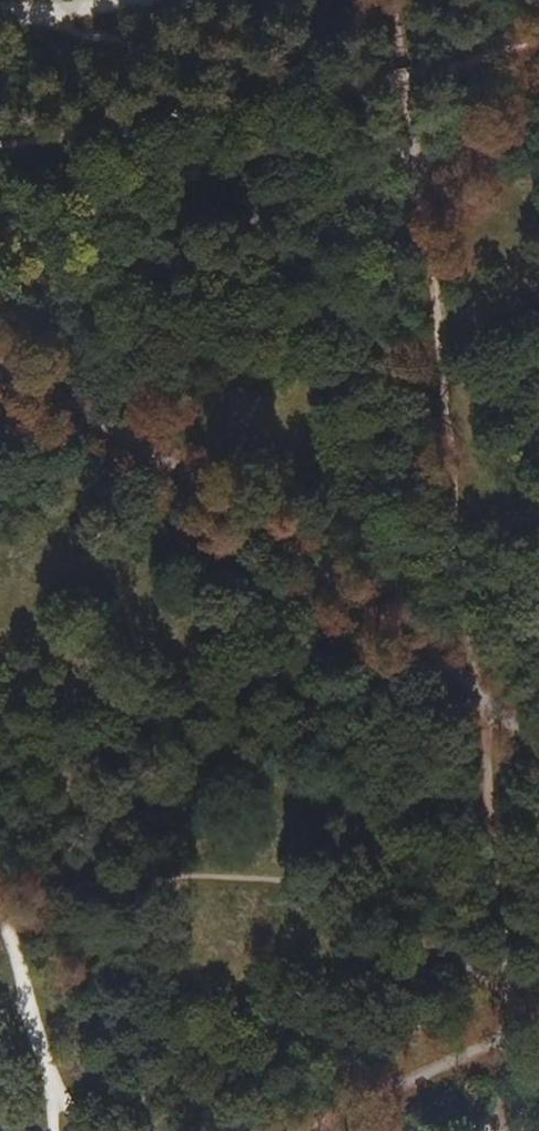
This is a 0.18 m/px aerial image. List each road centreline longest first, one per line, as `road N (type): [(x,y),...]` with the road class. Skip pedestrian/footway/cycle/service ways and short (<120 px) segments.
road 1 (track): [(538,754),(473,691),(232,507),(0,367)]

